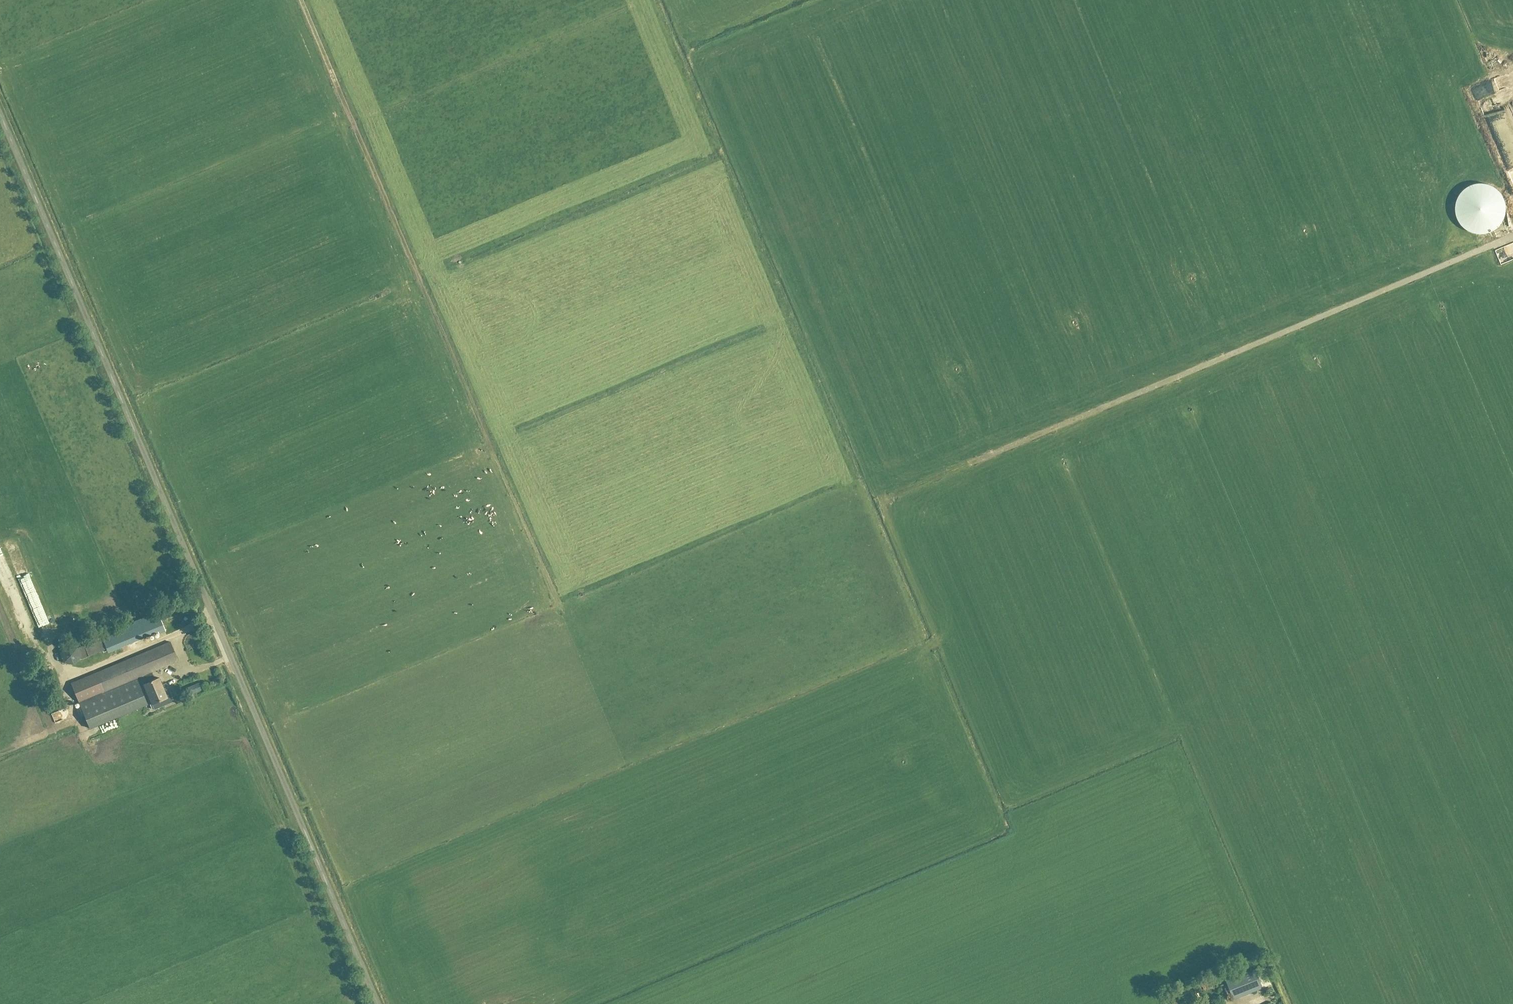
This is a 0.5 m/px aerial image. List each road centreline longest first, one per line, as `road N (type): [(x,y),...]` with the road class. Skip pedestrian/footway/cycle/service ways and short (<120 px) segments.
road 1 (unclassified): [(376,1003),(0,107)]

